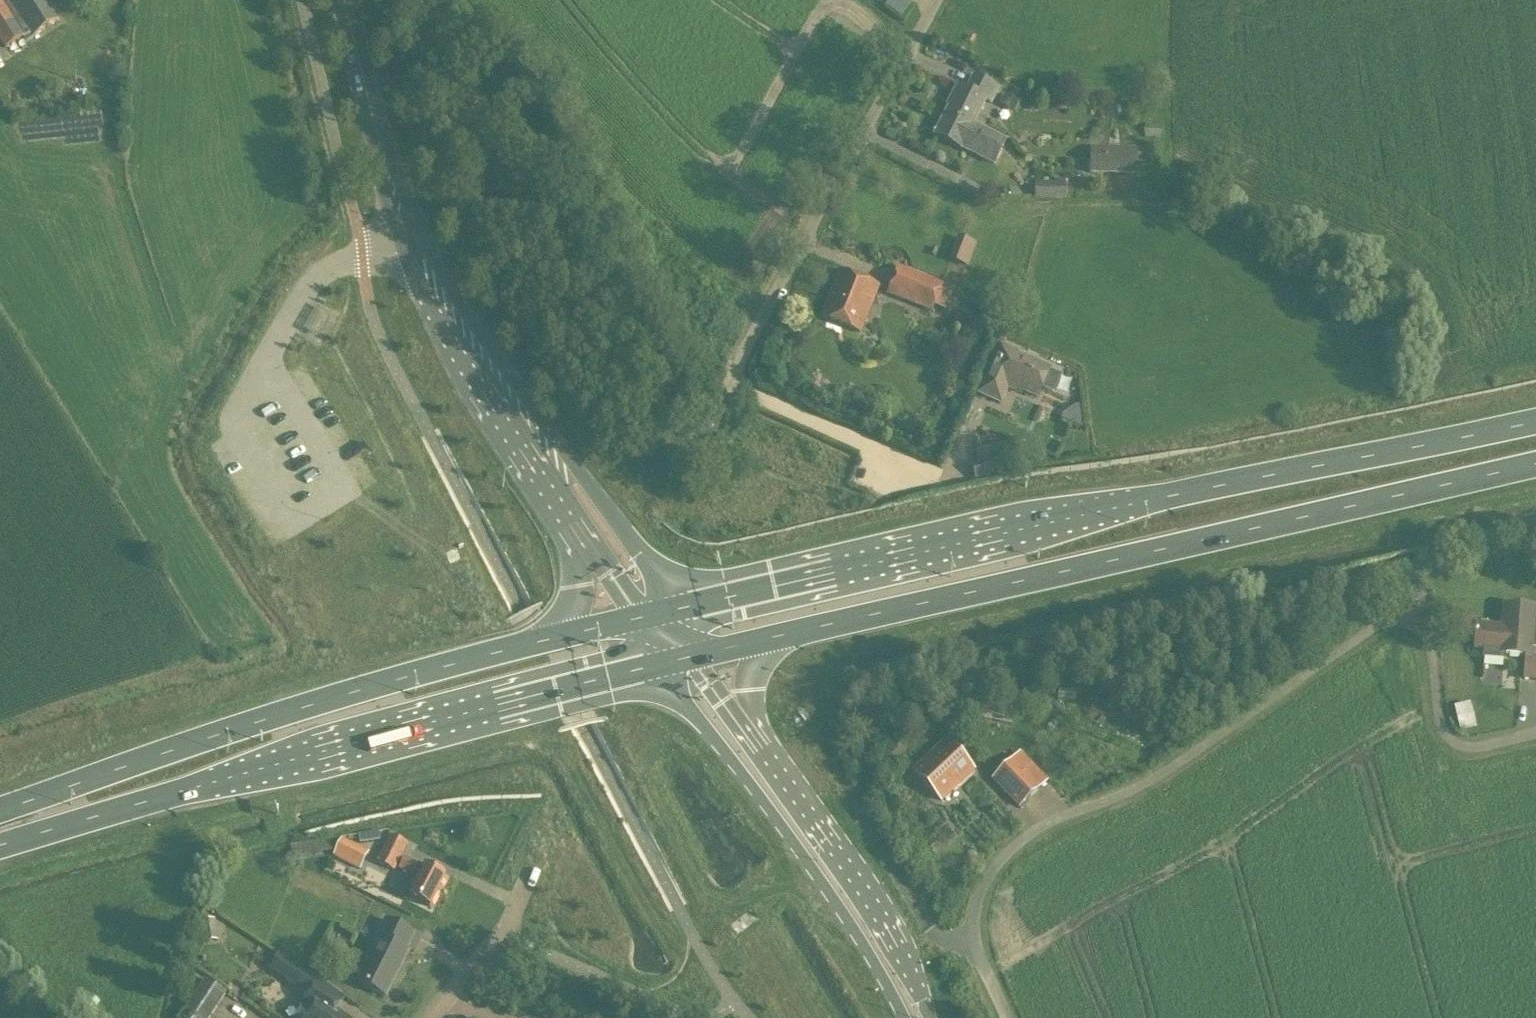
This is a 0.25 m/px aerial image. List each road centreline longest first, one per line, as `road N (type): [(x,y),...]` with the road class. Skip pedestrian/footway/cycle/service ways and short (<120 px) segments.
road 1 (primary): [(1535,422),(672,610)]
road 2 (primary): [(698,656),(1535,465)]
road 3 (unclassified): [(970,942),(984,880),(1006,853),(1040,827),(1167,770),(1378,625),(1397,621),(1431,643),(1442,724),(1460,744),(1535,732)]
road 4 (primary): [(0,848),(658,665)]
road 5 (primary): [(630,620),(210,737),(0,810)]
road 6 (secondary): [(672,610),(411,239)]
road 7 (secondary): [(411,239),(426,300),(630,620)]
road 8 (unclassified): [(730,381),(947,0)]
road 9 (tertiary): [(658,665),(797,847),(904,1017)]
road 10 (tertiary): [(929,1017),(879,915),(698,656)]
road 11 (secondary): [(411,239),(347,0)]
road 12 (unclassified): [(851,804),(923,922),(935,935),(970,942)]
road 13 (residential): [(432,1017),(504,933),(530,879)]

